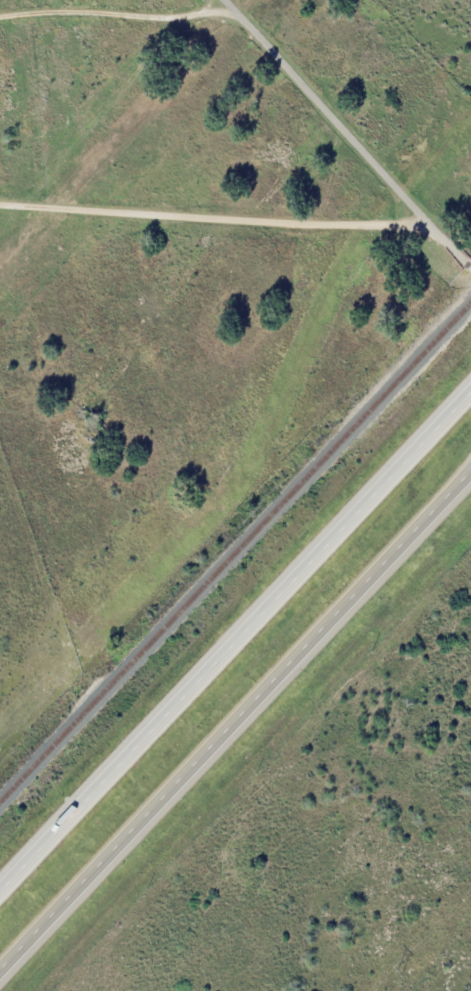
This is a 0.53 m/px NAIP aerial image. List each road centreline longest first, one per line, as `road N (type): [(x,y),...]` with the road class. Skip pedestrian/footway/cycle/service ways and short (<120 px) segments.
road 1 (trunk): [(0,973),(470,470)]
road 2 (trunk): [(470,394),(0,896)]
road 3 (residential): [(426,221),(0,205)]
road 4 (residential): [(470,268),(217,0)]

